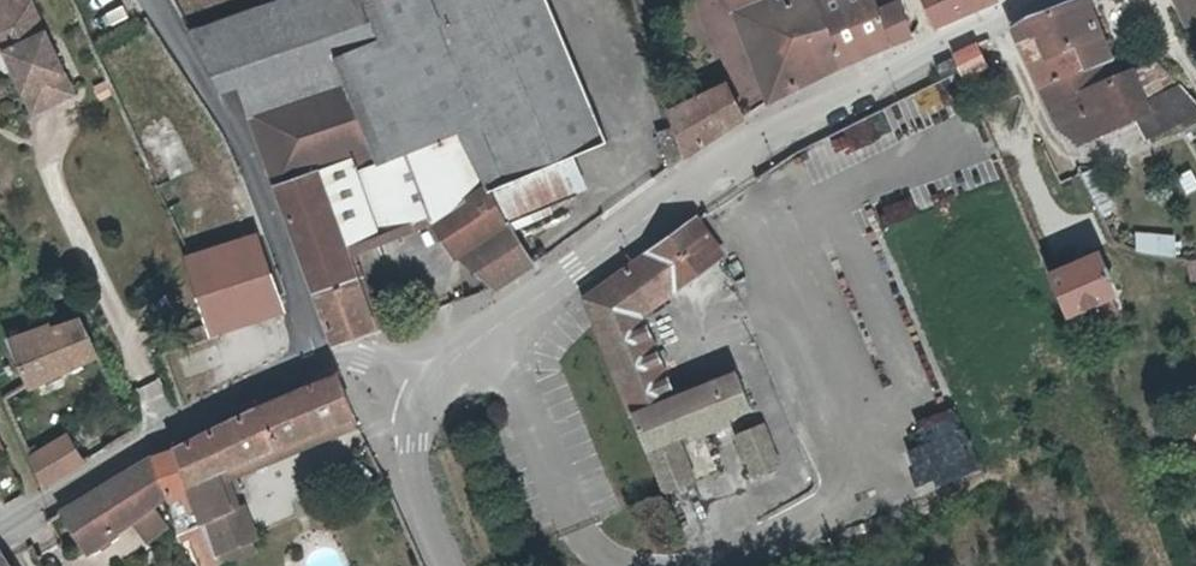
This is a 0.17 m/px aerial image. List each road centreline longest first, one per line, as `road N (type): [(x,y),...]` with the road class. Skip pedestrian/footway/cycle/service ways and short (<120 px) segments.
road 1 (residential): [(342,355),(312,339),(238,128),(153,0)]
road 2 (residential): [(431,390),(487,332),(741,148)]
road 3 (residential): [(0,525),(150,436),(342,355)]
road 4 (residential): [(1029,0),(790,114),(741,148)]
road 5 (residential): [(452,565),(421,495),(412,438),(431,390)]

